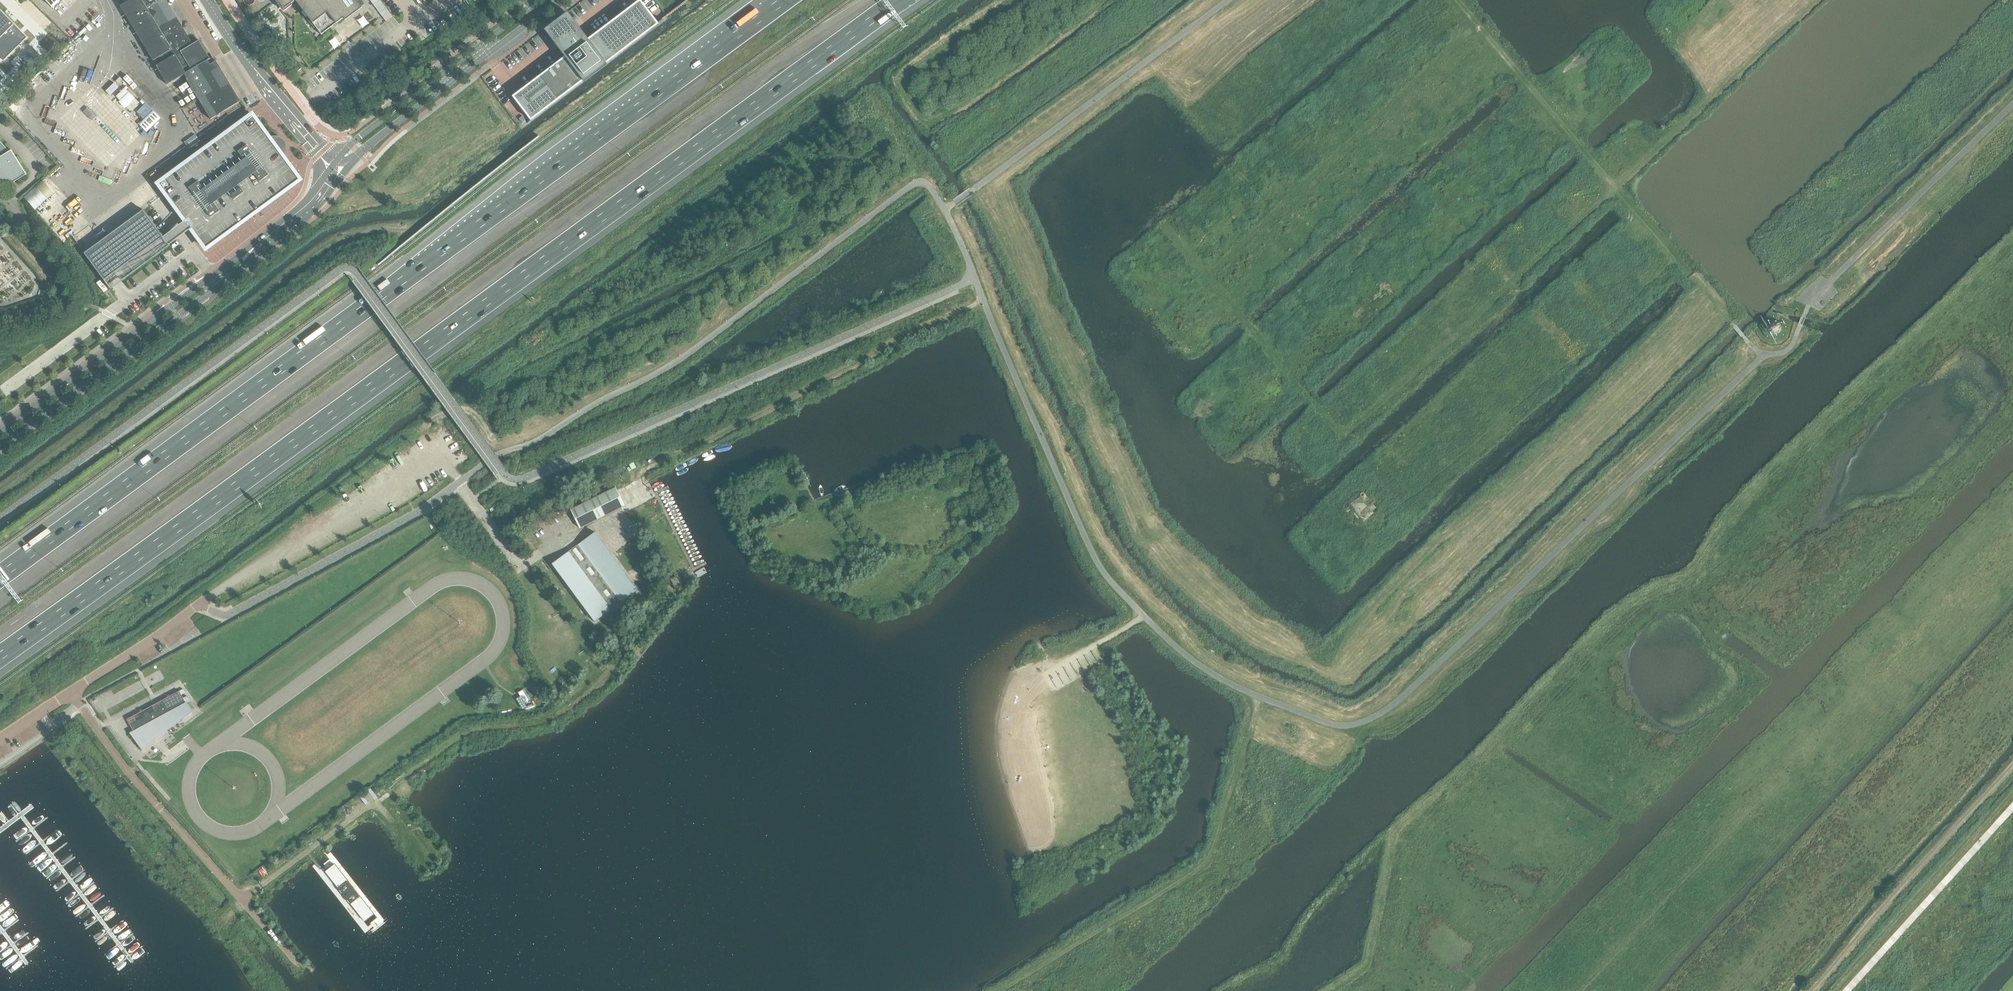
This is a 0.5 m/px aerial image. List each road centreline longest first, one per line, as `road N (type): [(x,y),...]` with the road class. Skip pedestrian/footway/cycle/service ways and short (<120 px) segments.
road 1 (motorway): [(0,655),(900,0)]
road 2 (motorway): [(784,0),(0,580)]
road 3 (track): [(1614,187),(1345,438),(1209,276),(1479,24)]
road 4 (track): [(1766,355),(1458,0)]
road 5 (tertiary): [(0,448),(221,285),(316,207),(343,171)]
road 6 (tertiary): [(331,169),(303,203),(215,277),(0,435)]
road 7 (track): [(1258,696),(1217,840),(1198,871),(1005,990)]
road 8 (track): [(982,300),(645,472)]
road 9 (tertiary): [(343,171),(560,0)]
road 10 (track): [(1614,187),(1816,0)]
road 11 (tertiary): [(542,0),(339,159)]
road 12 (residential): [(0,200),(63,265),(72,293),(55,318),(0,334)]
road 13 (residential): [(304,127),(208,0)]

